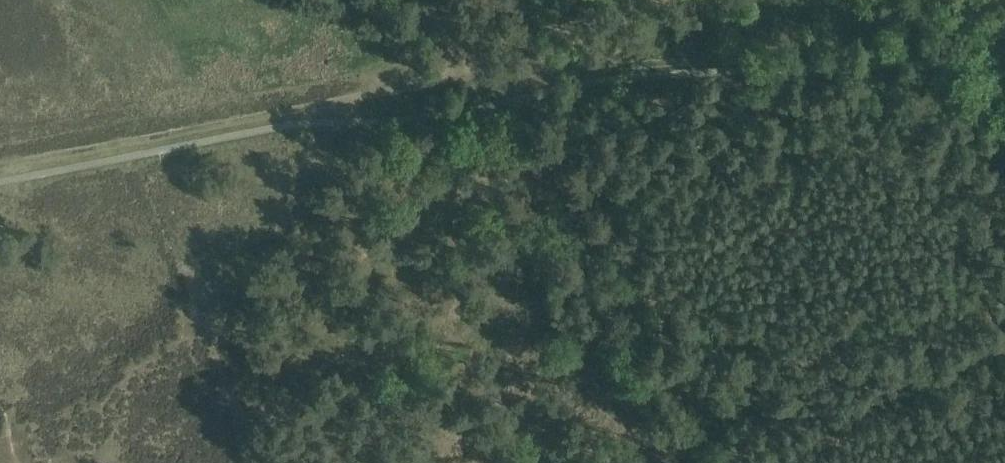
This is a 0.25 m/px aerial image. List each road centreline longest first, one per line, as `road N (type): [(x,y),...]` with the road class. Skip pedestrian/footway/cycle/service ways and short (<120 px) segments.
road 1 (track): [(0,168),(468,77),(1004,53)]
road 2 (track): [(751,462),(654,277),(555,170),(514,101),(417,0)]

